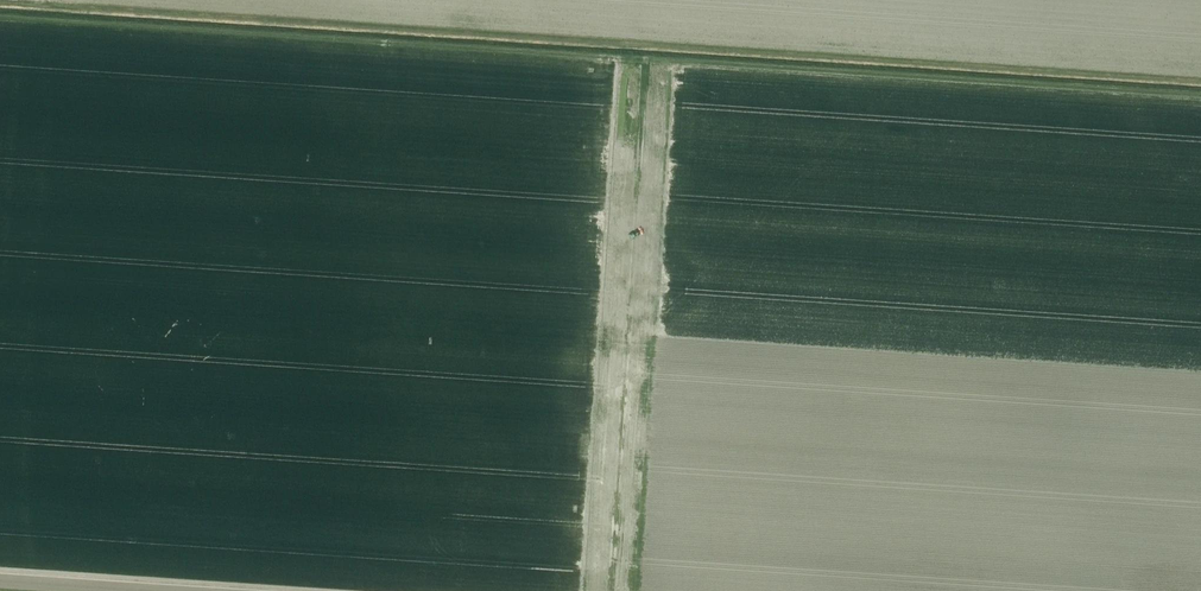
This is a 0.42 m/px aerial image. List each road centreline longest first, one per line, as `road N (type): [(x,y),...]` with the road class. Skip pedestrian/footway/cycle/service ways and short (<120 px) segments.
road 1 (track): [(458,590),(0,568)]

